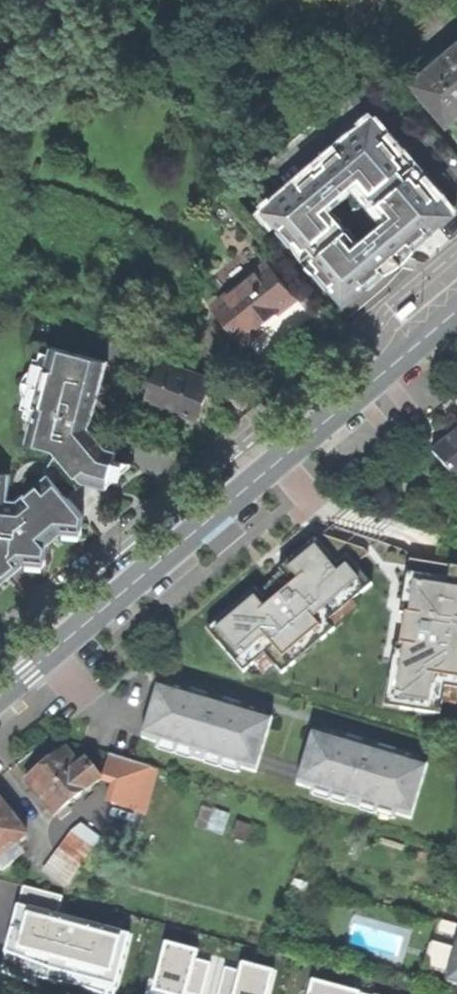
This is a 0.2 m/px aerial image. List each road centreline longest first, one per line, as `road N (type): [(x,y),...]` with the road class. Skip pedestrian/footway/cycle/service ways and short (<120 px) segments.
road 1 (secondary): [(0,693),(456,312)]

